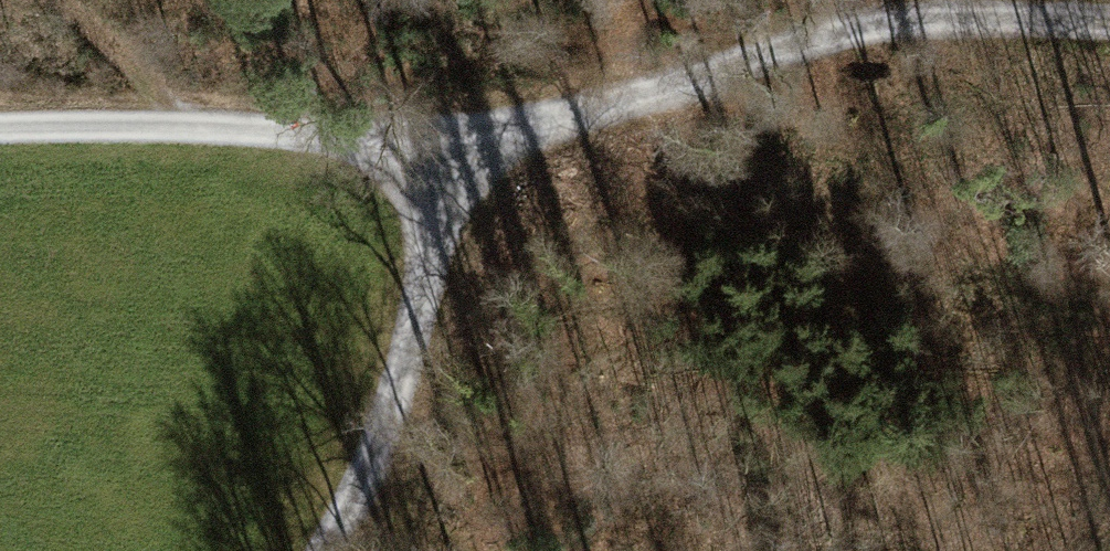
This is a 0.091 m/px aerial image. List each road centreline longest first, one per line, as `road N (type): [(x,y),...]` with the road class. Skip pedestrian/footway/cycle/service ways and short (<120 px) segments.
road 1 (track): [(451,137),(596,115),(865,29),(934,21),(1109,26)]
road 2 (track): [(717,77),(772,118),(826,184),(848,246),(893,462),(917,510),(973,550)]
road 3 (track): [(0,131),(451,137)]
road 4 (track): [(326,550),(394,414),(451,137)]
road 5 (track): [(195,131),(61,0)]

